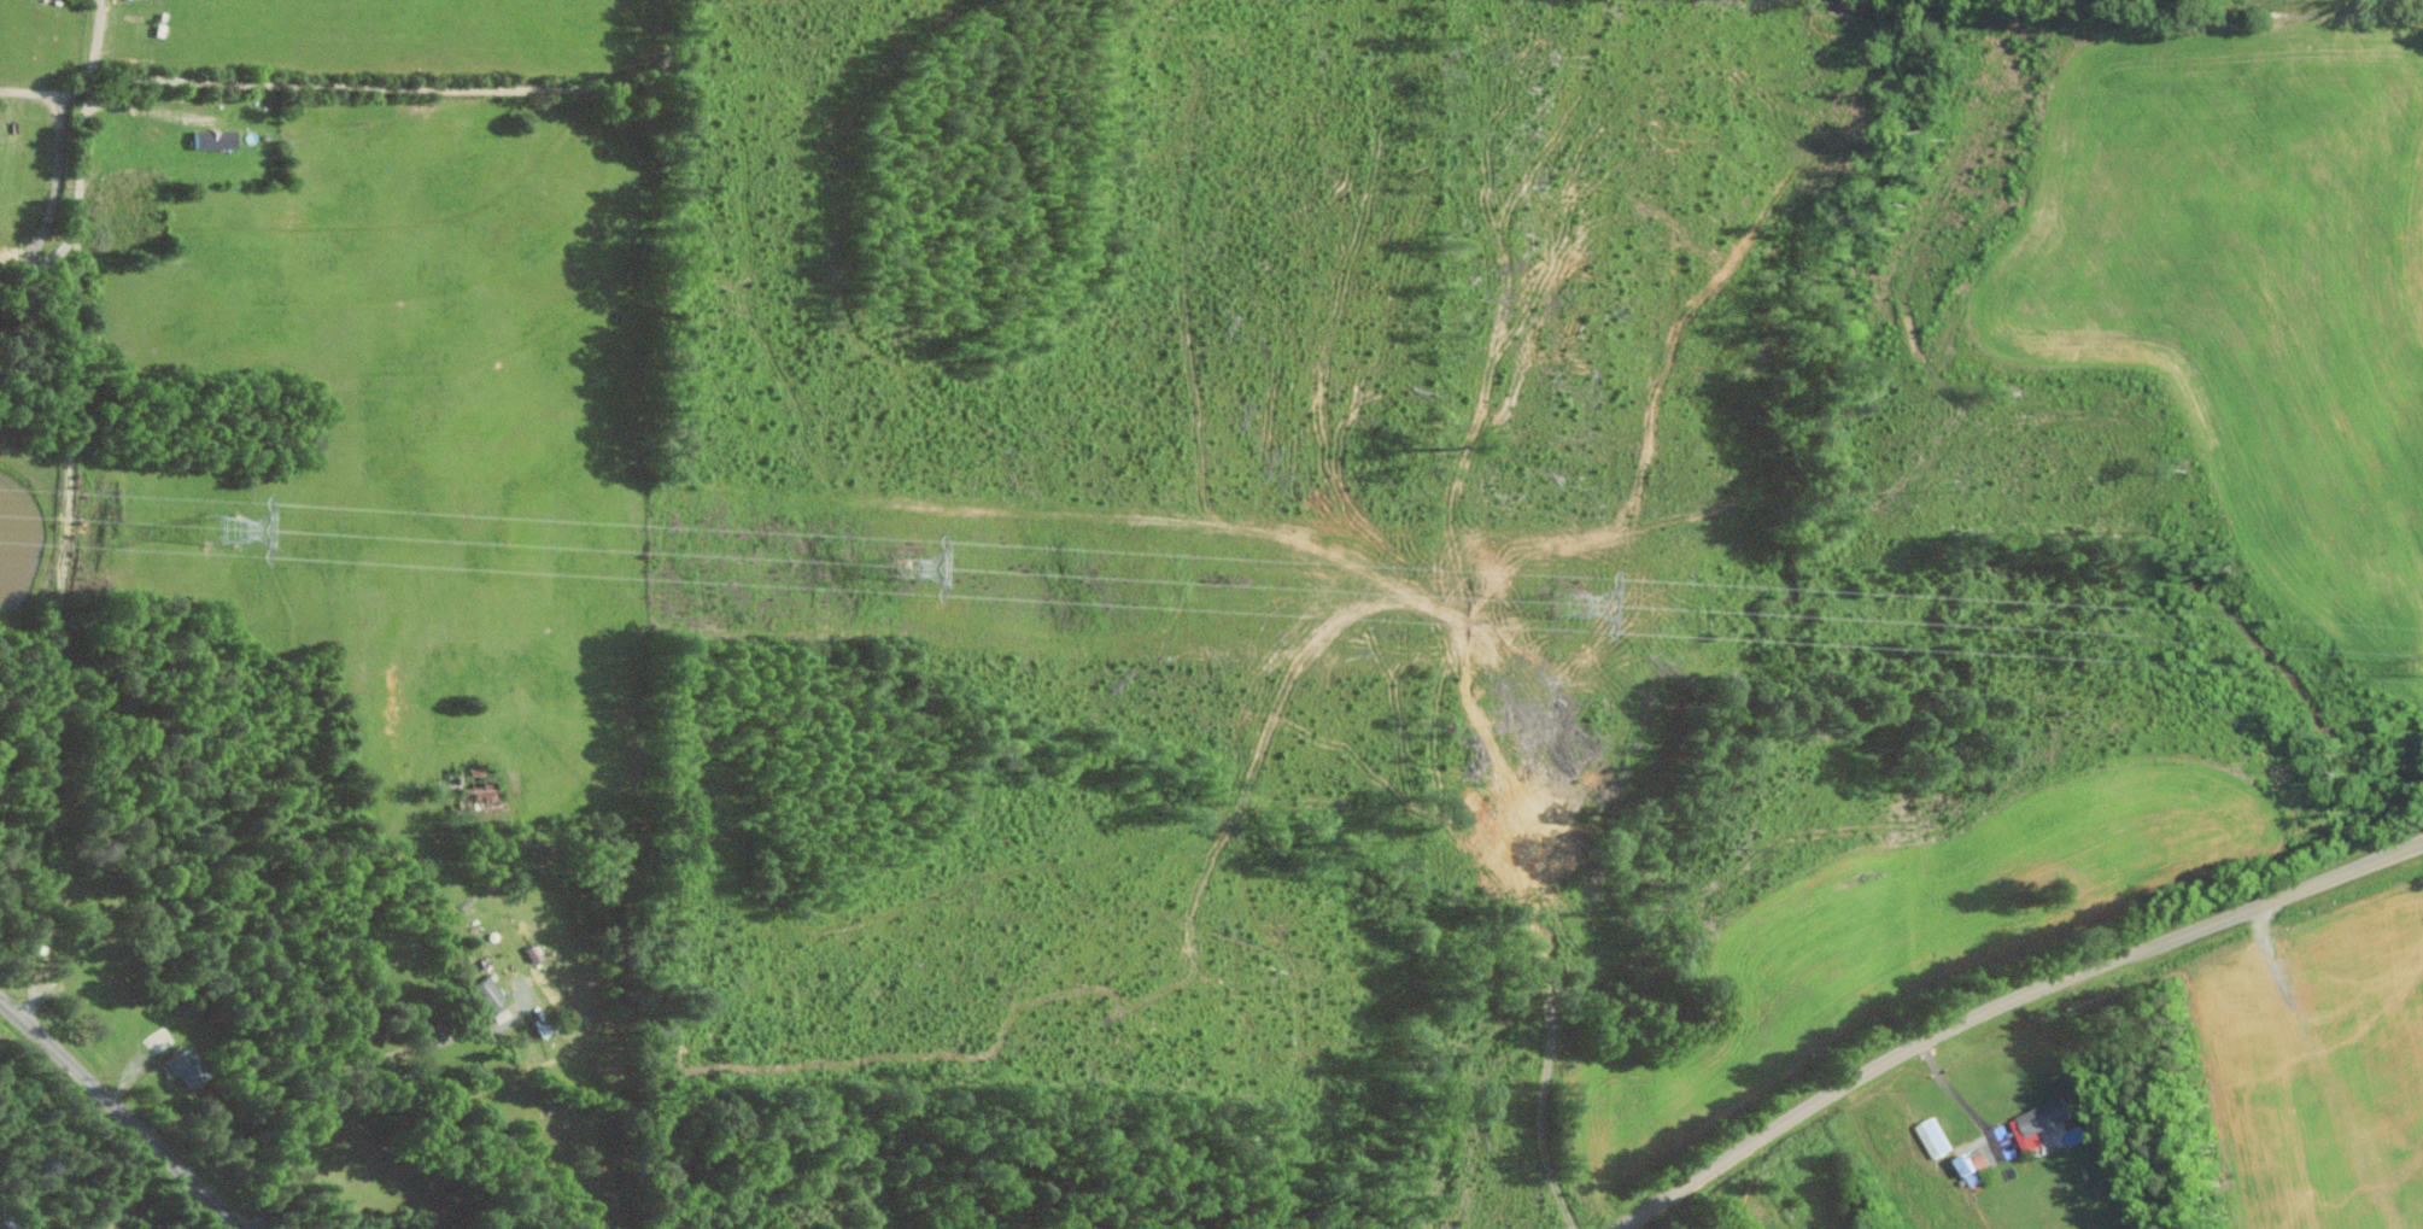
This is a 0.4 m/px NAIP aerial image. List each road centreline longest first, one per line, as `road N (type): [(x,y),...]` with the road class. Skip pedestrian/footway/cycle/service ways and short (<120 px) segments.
road 1 (residential): [(1625,1228),(1743,1148),(1960,1025),(2422,843)]
road 2 (residential): [(0,261),(39,258),(70,227),(69,99),(98,65),(128,64),(148,76),(534,74),(638,64),(672,35),(675,0)]
road 3 (residential): [(228,1228),(0,1008)]

